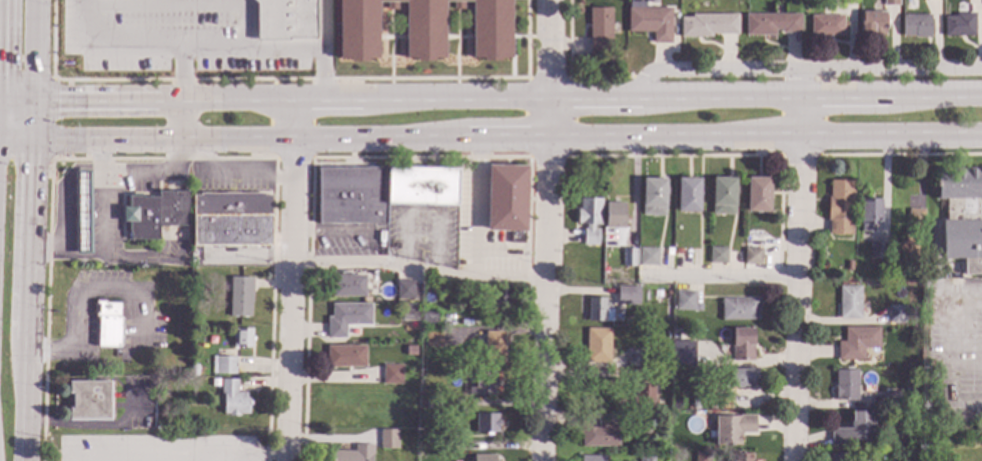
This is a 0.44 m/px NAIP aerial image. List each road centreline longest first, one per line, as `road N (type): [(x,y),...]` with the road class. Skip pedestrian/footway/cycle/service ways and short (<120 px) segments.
road 1 (secondary): [(981,92),(0,102)]
road 2 (secondary): [(178,141),(981,134)]
road 3 (primary): [(25,460),(36,0)]
road 4 (residential): [(798,70),(792,460)]
road 5 (residential): [(291,99),(283,460)]
road 6 (residential): [(981,70),(654,70),(639,96)]
road 7 (residential): [(548,137),(543,460)]
road 8 (secondary): [(0,141),(178,141)]
road 9 (residential): [(548,0),(548,137)]

